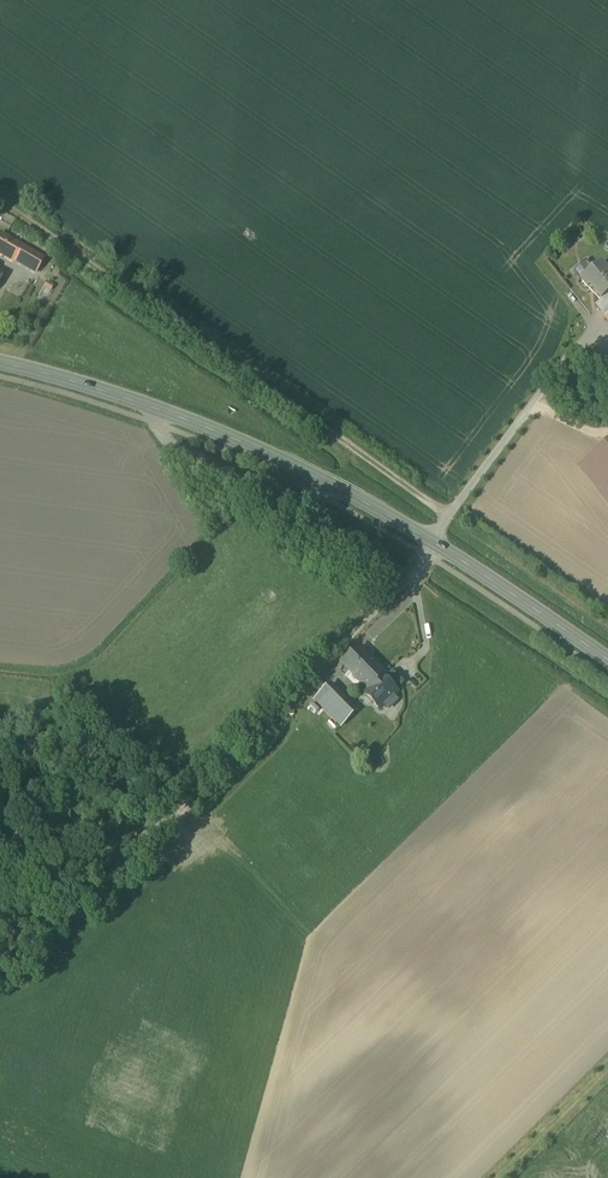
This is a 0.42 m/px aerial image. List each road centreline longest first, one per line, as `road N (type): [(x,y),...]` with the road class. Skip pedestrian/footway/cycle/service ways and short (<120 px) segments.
road 1 (tertiary): [(607,660),(330,484),(122,398),(0,364)]

